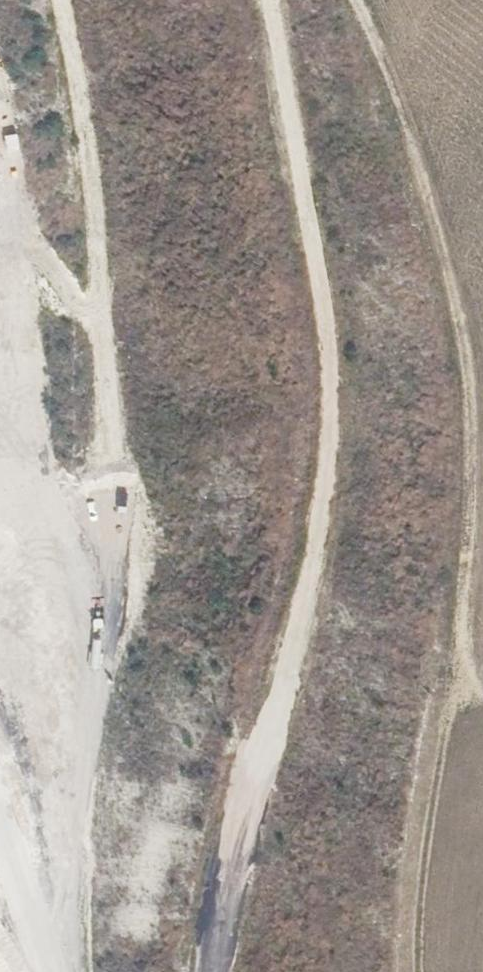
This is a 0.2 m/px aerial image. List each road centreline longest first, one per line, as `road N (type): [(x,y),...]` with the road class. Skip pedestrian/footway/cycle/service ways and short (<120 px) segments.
road 1 (track): [(208,971),(208,923),(258,682),(312,530),(309,219),(268,0)]
road 2 (track): [(51,971),(44,861),(83,685),(104,509),(108,307)]
road 3 (track): [(482,858),(474,802),(476,519),(482,477)]

